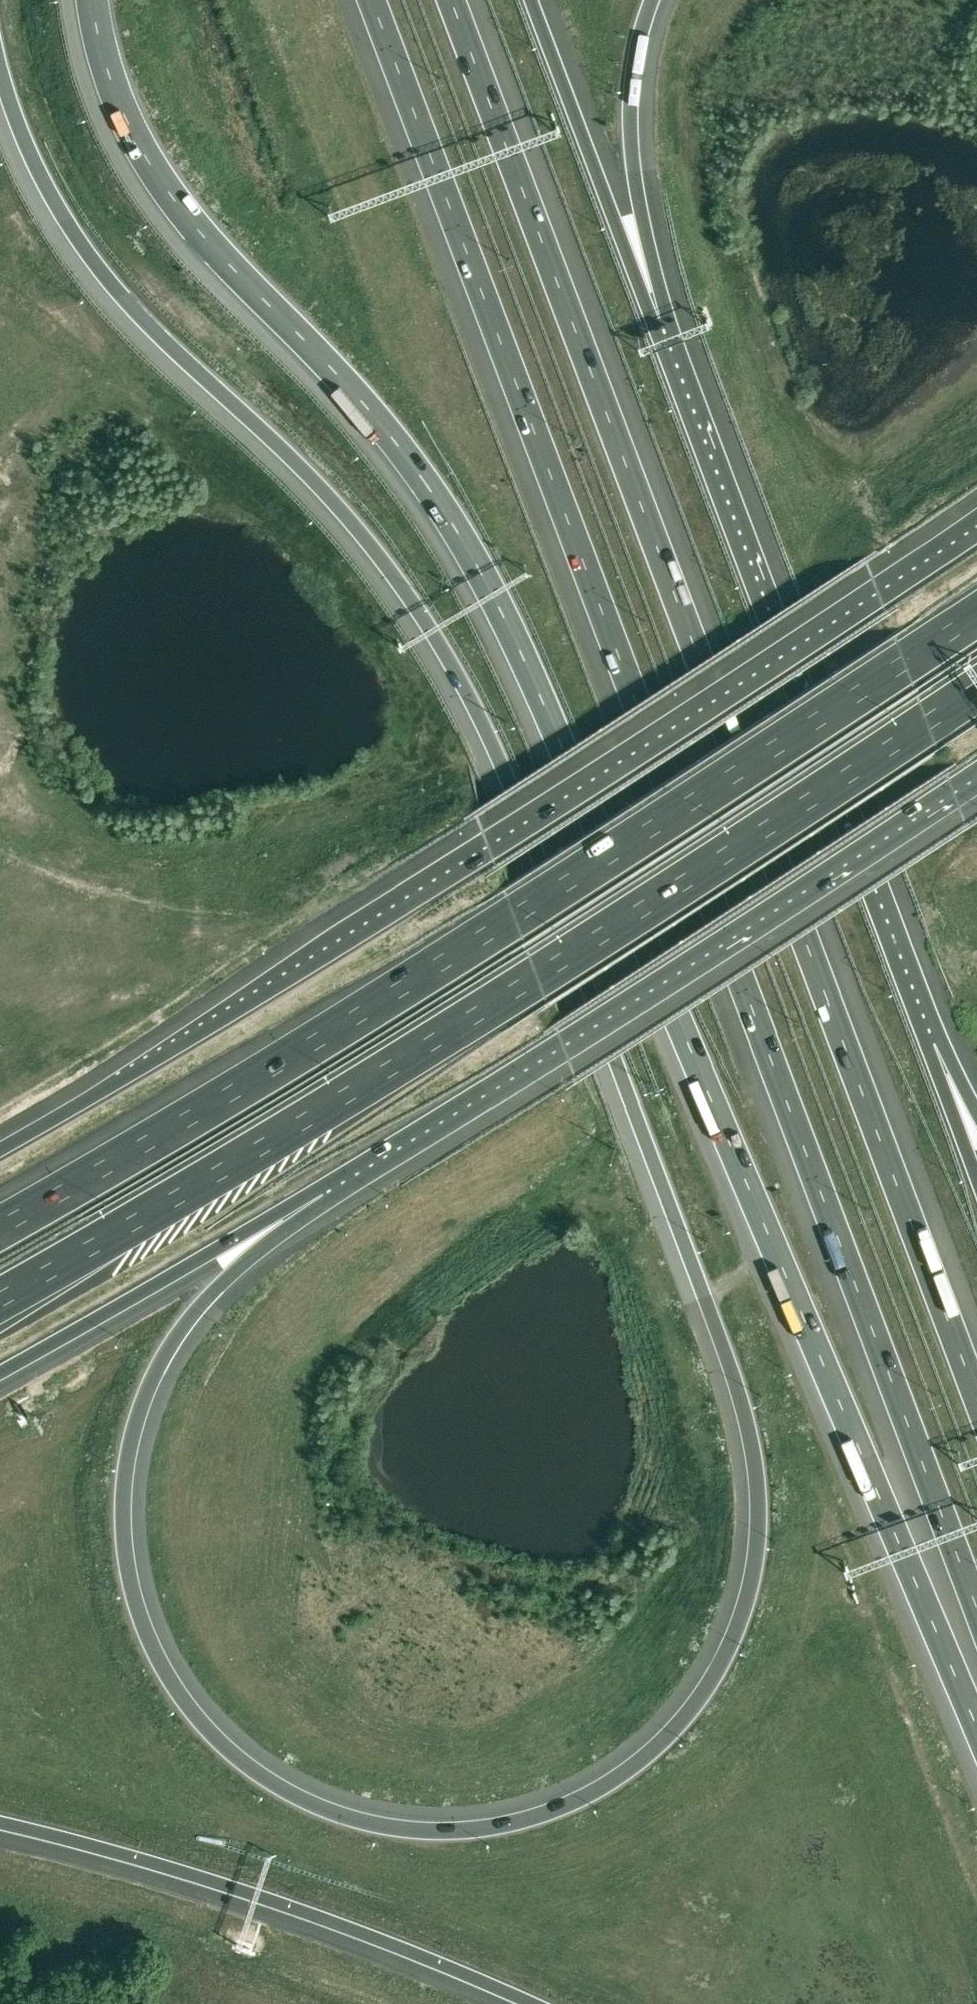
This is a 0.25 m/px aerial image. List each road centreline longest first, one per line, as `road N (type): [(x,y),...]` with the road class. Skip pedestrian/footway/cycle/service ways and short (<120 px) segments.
road 1 (motorway): [(0,69),(26,149),(95,260),(140,317),(336,506),(455,665),(542,859),(741,1400),(759,1501),(758,1553),(740,1619),(687,1717),(637,1764),(573,1803),(508,1825),(434,1832),(325,1811),(257,1775),(219,1741),(160,1662),(139,1604),(125,1505),(156,1371),(195,1312),(321,1189)]
road 2 (motorway): [(92,0),(113,85),(155,171),(205,237),(410,460),(503,615),(976,1724)]
road 3 (motorway): [(371,0),(976,1612)]
road 4 (motorway): [(976,1399),(451,0)]
road 5 (motorway): [(976,615),(302,1052),(0,1229)]
road 6 (motorway): [(976,535),(381,923),(0,1149)]
road 7 (motorway): [(0,1299),(404,1059),(976,689)]
road 8 (motorway): [(321,1189),(976,770)]
road 9 (motorway): [(928,1045),(653,320)]
road 10 (motorway): [(0,1824),(255,1894),(534,2003)]
road 11 (motorway): [(0,1371),(321,1189)]
road 12 (motorway): [(653,320),(533,0)]
road 13 (motorway): [(653,320),(651,251),(634,163),(632,73),(652,0)]
road 14 (motorway): [(976,1180),(928,1045)]

